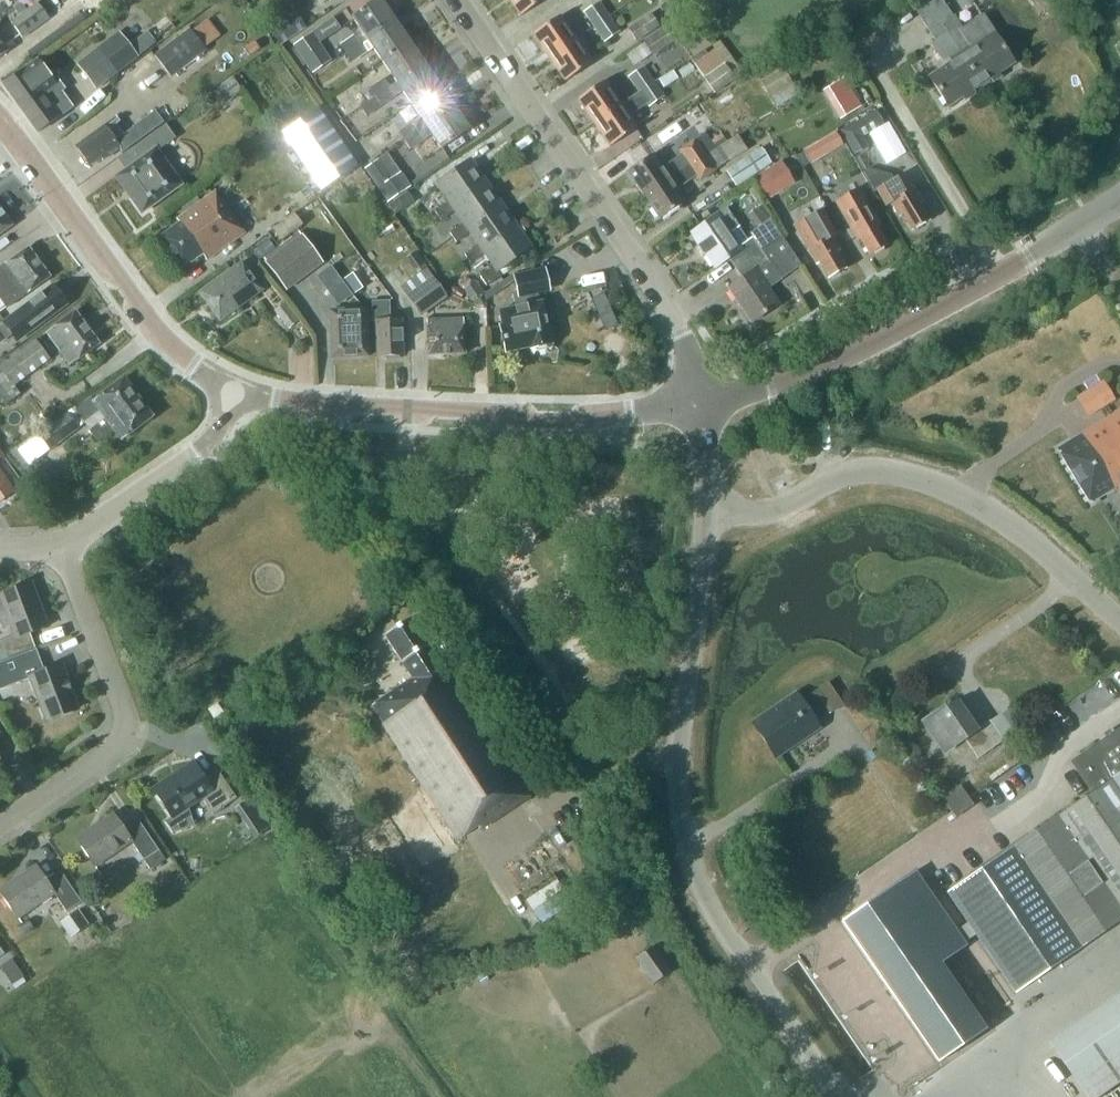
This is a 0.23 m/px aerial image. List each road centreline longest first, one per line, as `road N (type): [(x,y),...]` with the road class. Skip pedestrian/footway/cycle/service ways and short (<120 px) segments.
road 1 (unclassified): [(840,1096),(715,917),(679,814),(677,765),(705,511)]
road 2 (residential): [(695,407),(675,324),(455,0)]
road 3 (residential): [(695,407),(823,365),(1119,201)]
road 4 (unclassified): [(1119,618),(1024,535),(922,477),(873,470),(834,478),(770,509),(705,511)]
road 5 (residential): [(695,407),(567,420),(469,418),(458,409),(304,406),(235,389)]
road 6 (residential): [(235,389),(150,325),(0,121)]
road 7 (residential): [(0,825),(110,750),(122,730),(65,544)]
road 8 (residential): [(65,544),(216,439),(235,389)]

